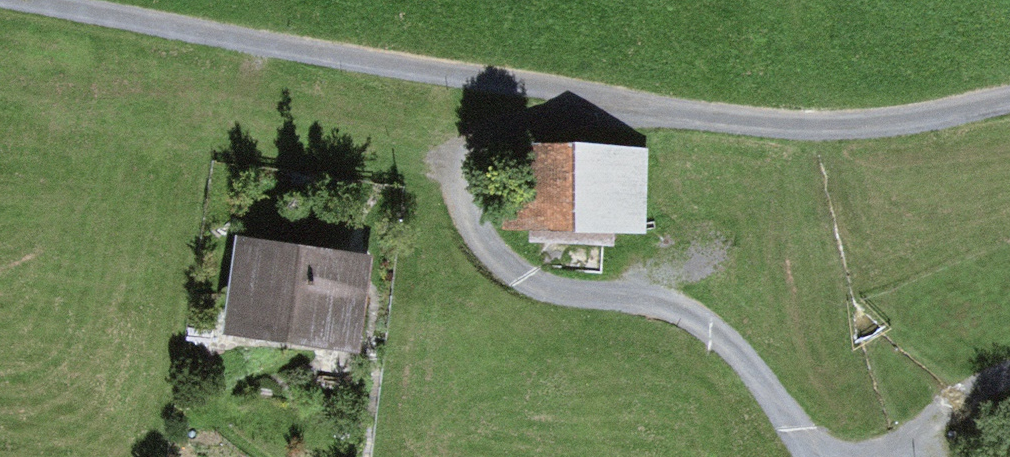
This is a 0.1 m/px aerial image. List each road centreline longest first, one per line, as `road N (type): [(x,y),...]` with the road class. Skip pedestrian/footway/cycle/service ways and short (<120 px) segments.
road 1 (unclassified): [(12,0),(680,109),(837,121),(1009,96)]
road 2 (track): [(680,109),(554,116),(475,166),(466,221),(511,275),(564,297),(673,305),(733,342),(815,456)]

